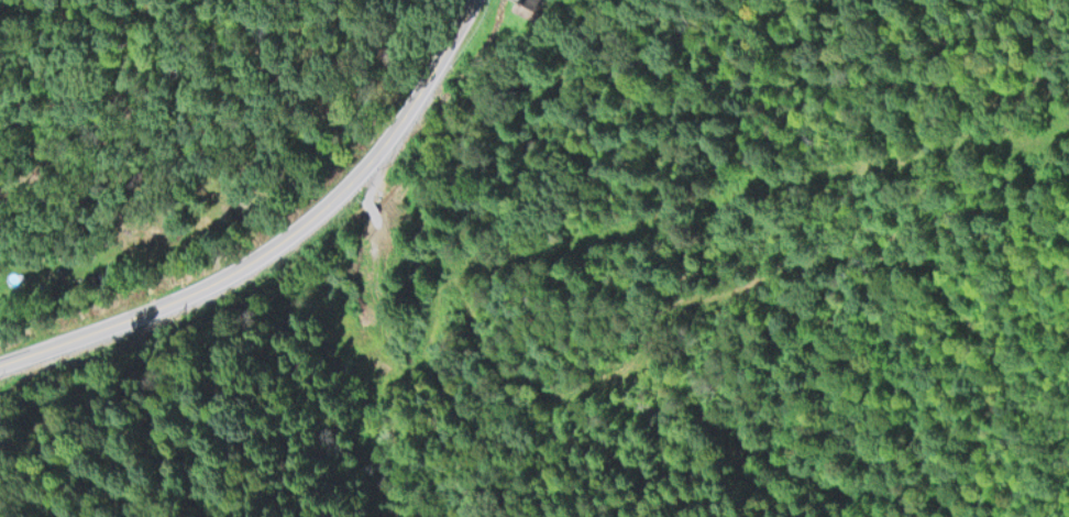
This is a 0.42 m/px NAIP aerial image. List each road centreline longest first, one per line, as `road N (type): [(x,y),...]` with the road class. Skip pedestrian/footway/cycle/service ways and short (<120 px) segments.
road 1 (track): [(363,166),(377,228),(376,301),(386,354),(411,363),(427,353),(432,307),(442,288),(458,288),(472,338),(507,378),(570,397),(618,378),(658,323),(893,213),(1046,114),(1068,110)]
road 2 (primary): [(0,367),(173,307),(302,235),(406,118),(482,0)]
road 3 (track): [(859,516),(704,413),(658,323)]

